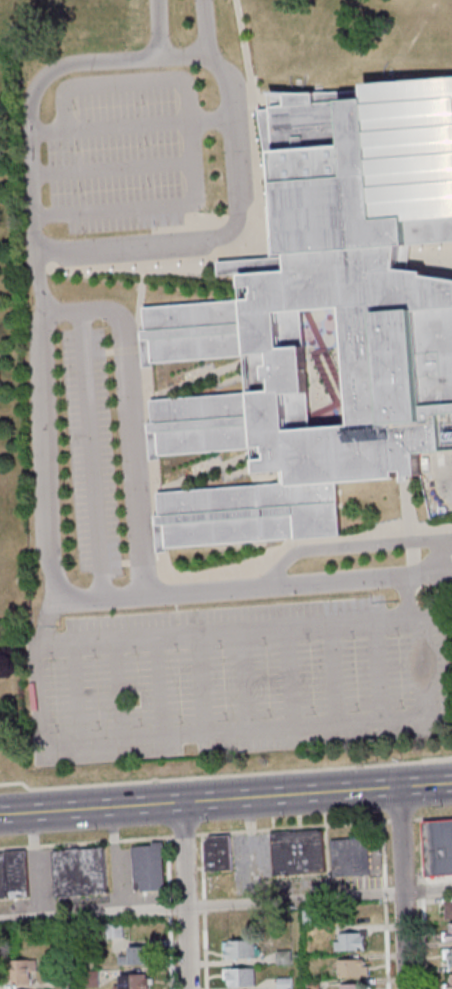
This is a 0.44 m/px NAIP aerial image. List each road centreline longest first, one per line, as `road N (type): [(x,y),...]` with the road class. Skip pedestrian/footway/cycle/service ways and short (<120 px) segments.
road 1 (secondary): [(451,784),(0,815)]
road 2 (residential): [(411,988),(402,787)]
road 3 (residential): [(193,988),(188,801)]

